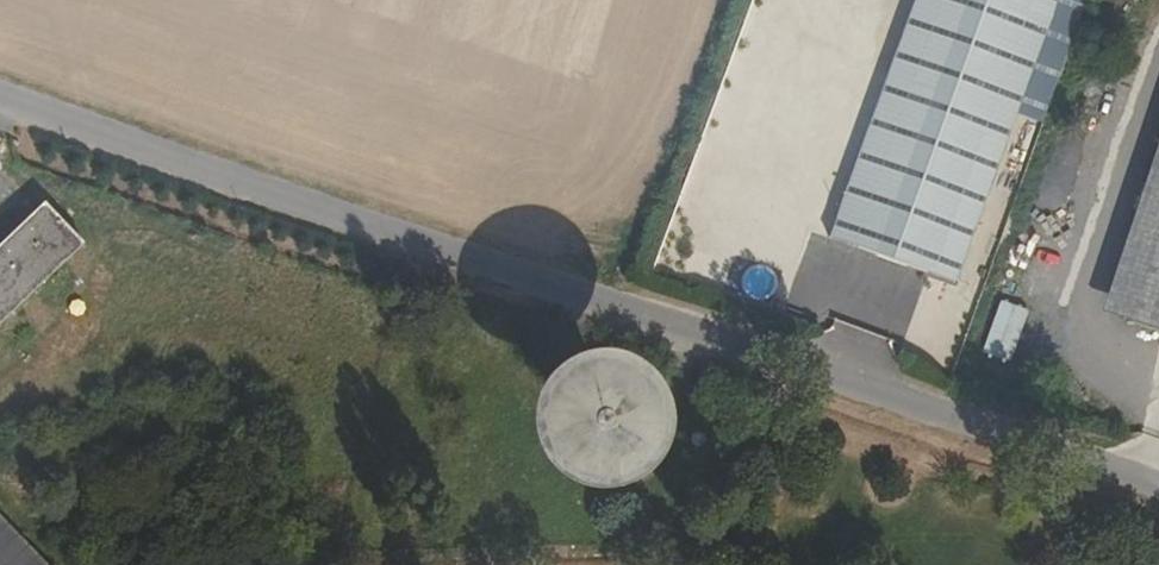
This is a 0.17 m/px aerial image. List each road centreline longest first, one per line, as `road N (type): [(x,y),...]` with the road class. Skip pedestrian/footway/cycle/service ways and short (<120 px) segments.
road 1 (residential): [(0,96),(1158,482)]

